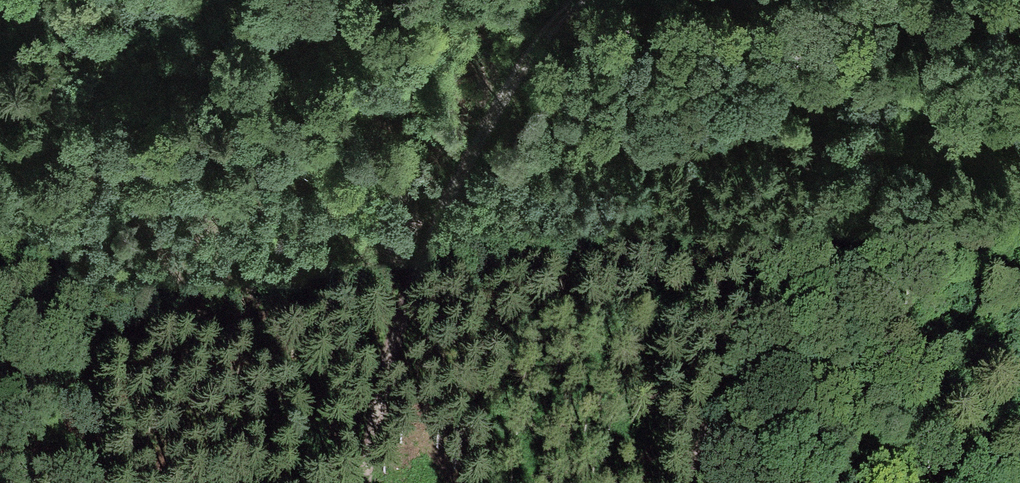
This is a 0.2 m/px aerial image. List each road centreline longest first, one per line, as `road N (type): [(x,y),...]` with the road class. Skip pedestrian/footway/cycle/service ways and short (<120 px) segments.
road 1 (track): [(726,0),(800,51),(824,120),(818,170),(709,482)]
road 2 (track): [(380,482),(407,321),(559,34),(598,0)]
road 3 (track): [(93,482),(89,379),(31,231),(112,0)]

